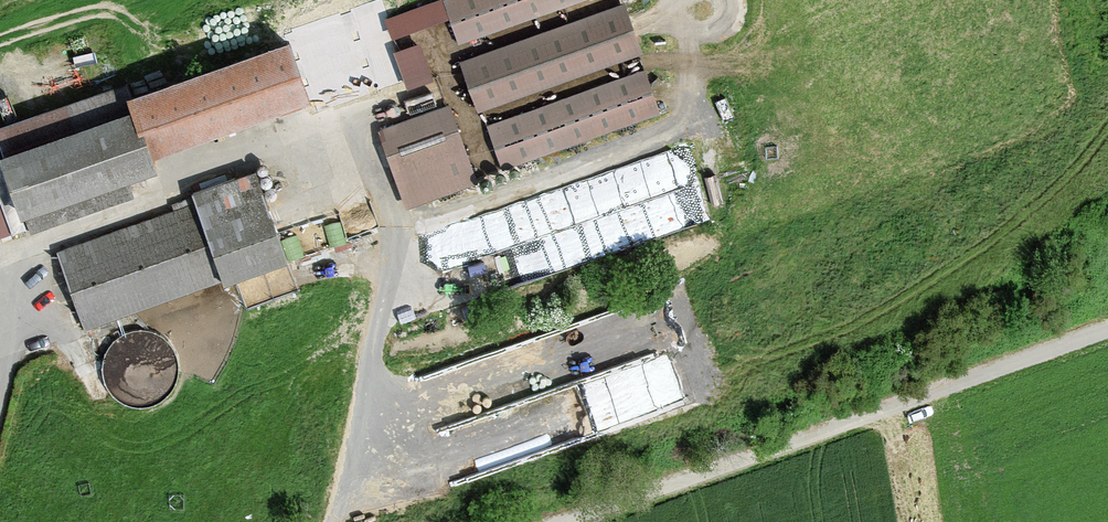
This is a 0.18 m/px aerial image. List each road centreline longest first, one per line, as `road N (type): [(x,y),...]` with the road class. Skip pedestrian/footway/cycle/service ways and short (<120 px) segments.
road 1 (track): [(563,521),(1107,329)]

